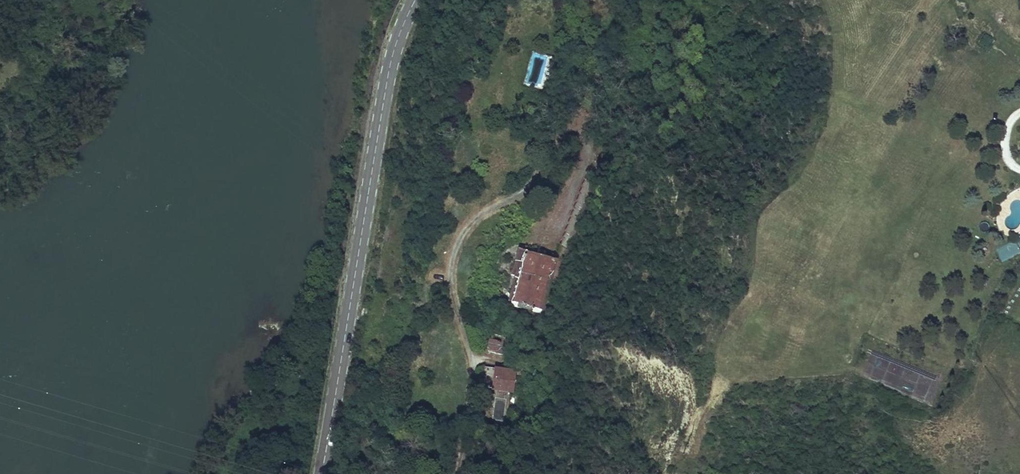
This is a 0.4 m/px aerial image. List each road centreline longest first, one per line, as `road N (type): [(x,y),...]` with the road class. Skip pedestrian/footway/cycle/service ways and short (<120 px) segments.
road 1 (secondary): [(321,473),(387,79),(415,0)]

